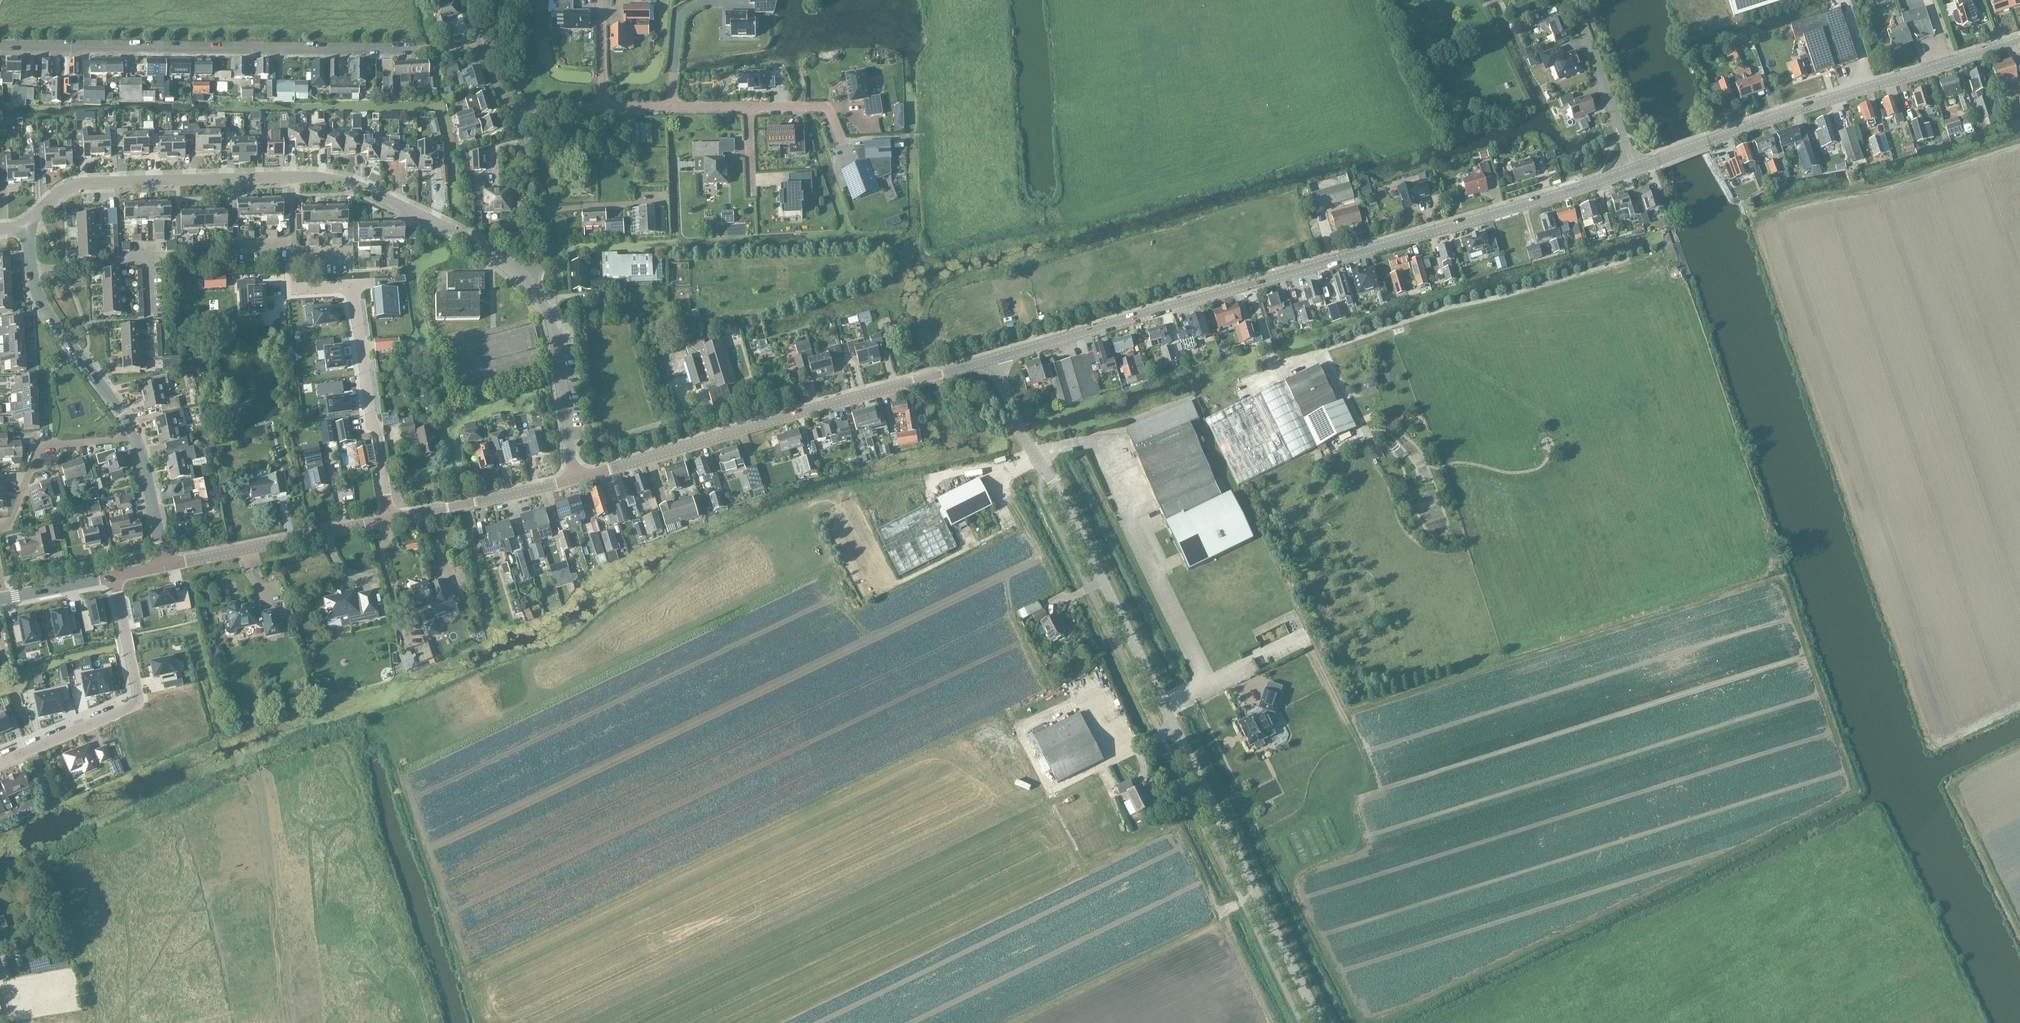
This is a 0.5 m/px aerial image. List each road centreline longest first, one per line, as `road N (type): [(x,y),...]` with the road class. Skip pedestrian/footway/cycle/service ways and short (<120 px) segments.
road 1 (unclassified): [(1320,1022),(1055,484),(1011,412),(993,359)]
road 2 (tertiary): [(993,359),(1635,170)]
road 3 (residential): [(525,277),(479,245),(361,189),(307,177),(77,184),(25,224)]
road 4 (tertiary): [(573,479),(993,359)]
road 5 (residential): [(425,50),(0,46)]
road 6 (tertiary): [(1635,170),(2019,40)]
road 7 (residential): [(0,762),(134,706),(114,576)]
road 8 (residential): [(133,437),(44,305),(25,224)]
road 9 (residential): [(388,520),(351,286)]
road 10 (tertiary): [(167,565),(388,520)]
road 11 (residential): [(573,479),(556,348),(525,277)]
road 12 (tertiary): [(388,520),(573,479)]
road 13 (unclassified): [(1635,170),(1569,0)]
road 14 (residential): [(0,527),(42,447),(133,437)]
road 15 (residential): [(525,277),(546,256),(548,235),(511,113)]
road 16 (residential): [(167,565),(133,437)]

